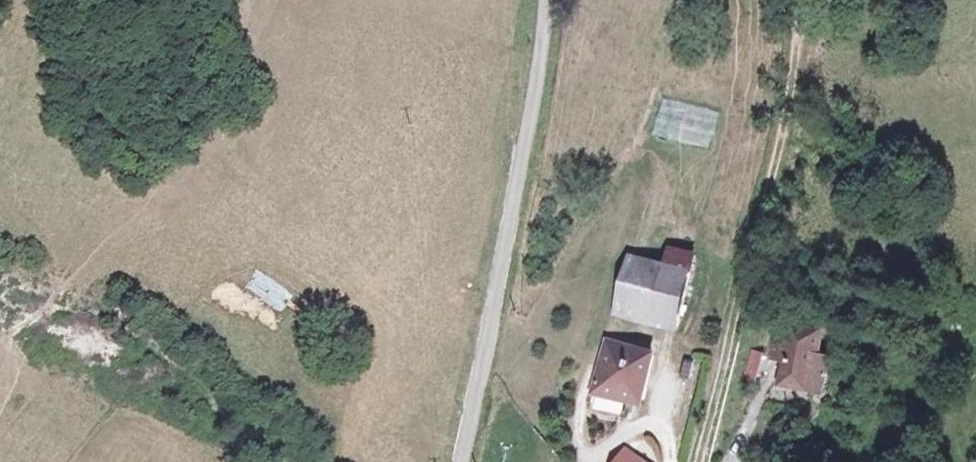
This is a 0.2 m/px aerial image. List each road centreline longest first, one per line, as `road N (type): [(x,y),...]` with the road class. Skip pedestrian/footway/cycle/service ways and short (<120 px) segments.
road 1 (track): [(803,0),(797,82),(700,461)]
road 2 (residential): [(546,0),(538,79),(462,461)]

